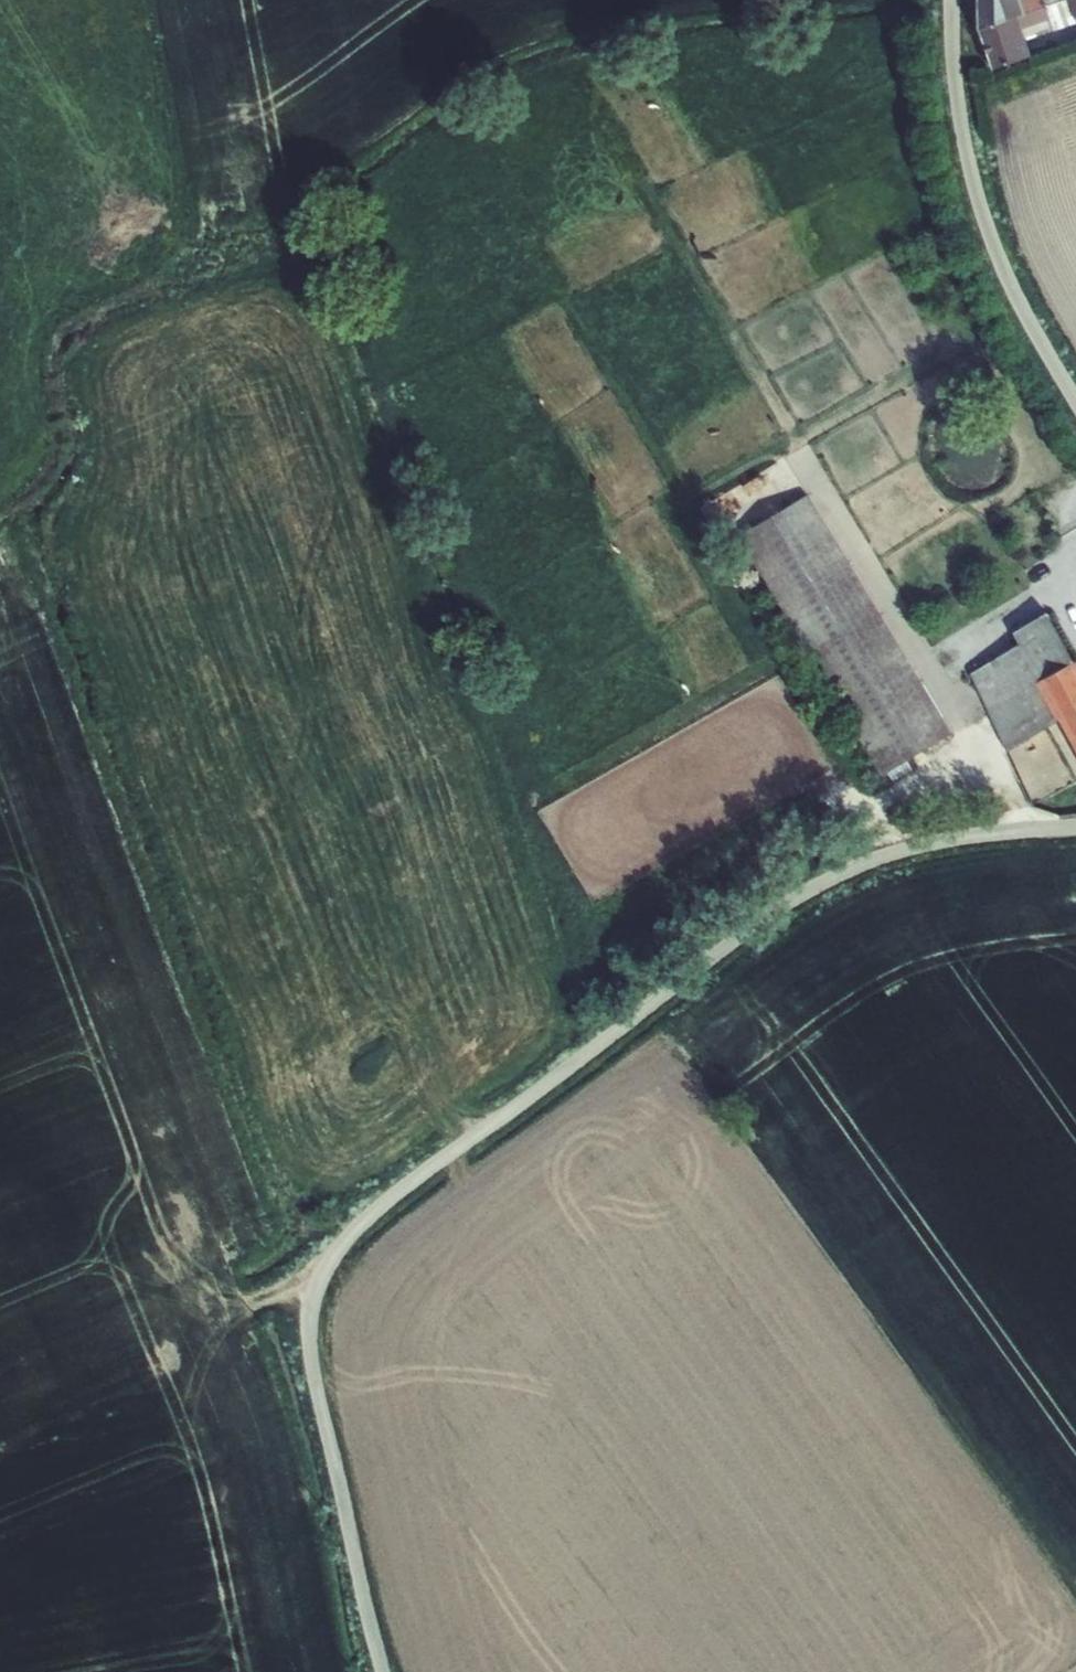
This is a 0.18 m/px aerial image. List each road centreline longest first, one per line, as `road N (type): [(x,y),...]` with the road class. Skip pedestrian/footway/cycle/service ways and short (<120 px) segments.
road 1 (unclassified): [(1075,826),(934,841),(832,881),(401,1186),(341,1243),(314,1287),(309,1353),(382,1671)]
road 2 (unclassified): [(951,0),(957,94),(984,218),(1025,313),(1075,398)]

